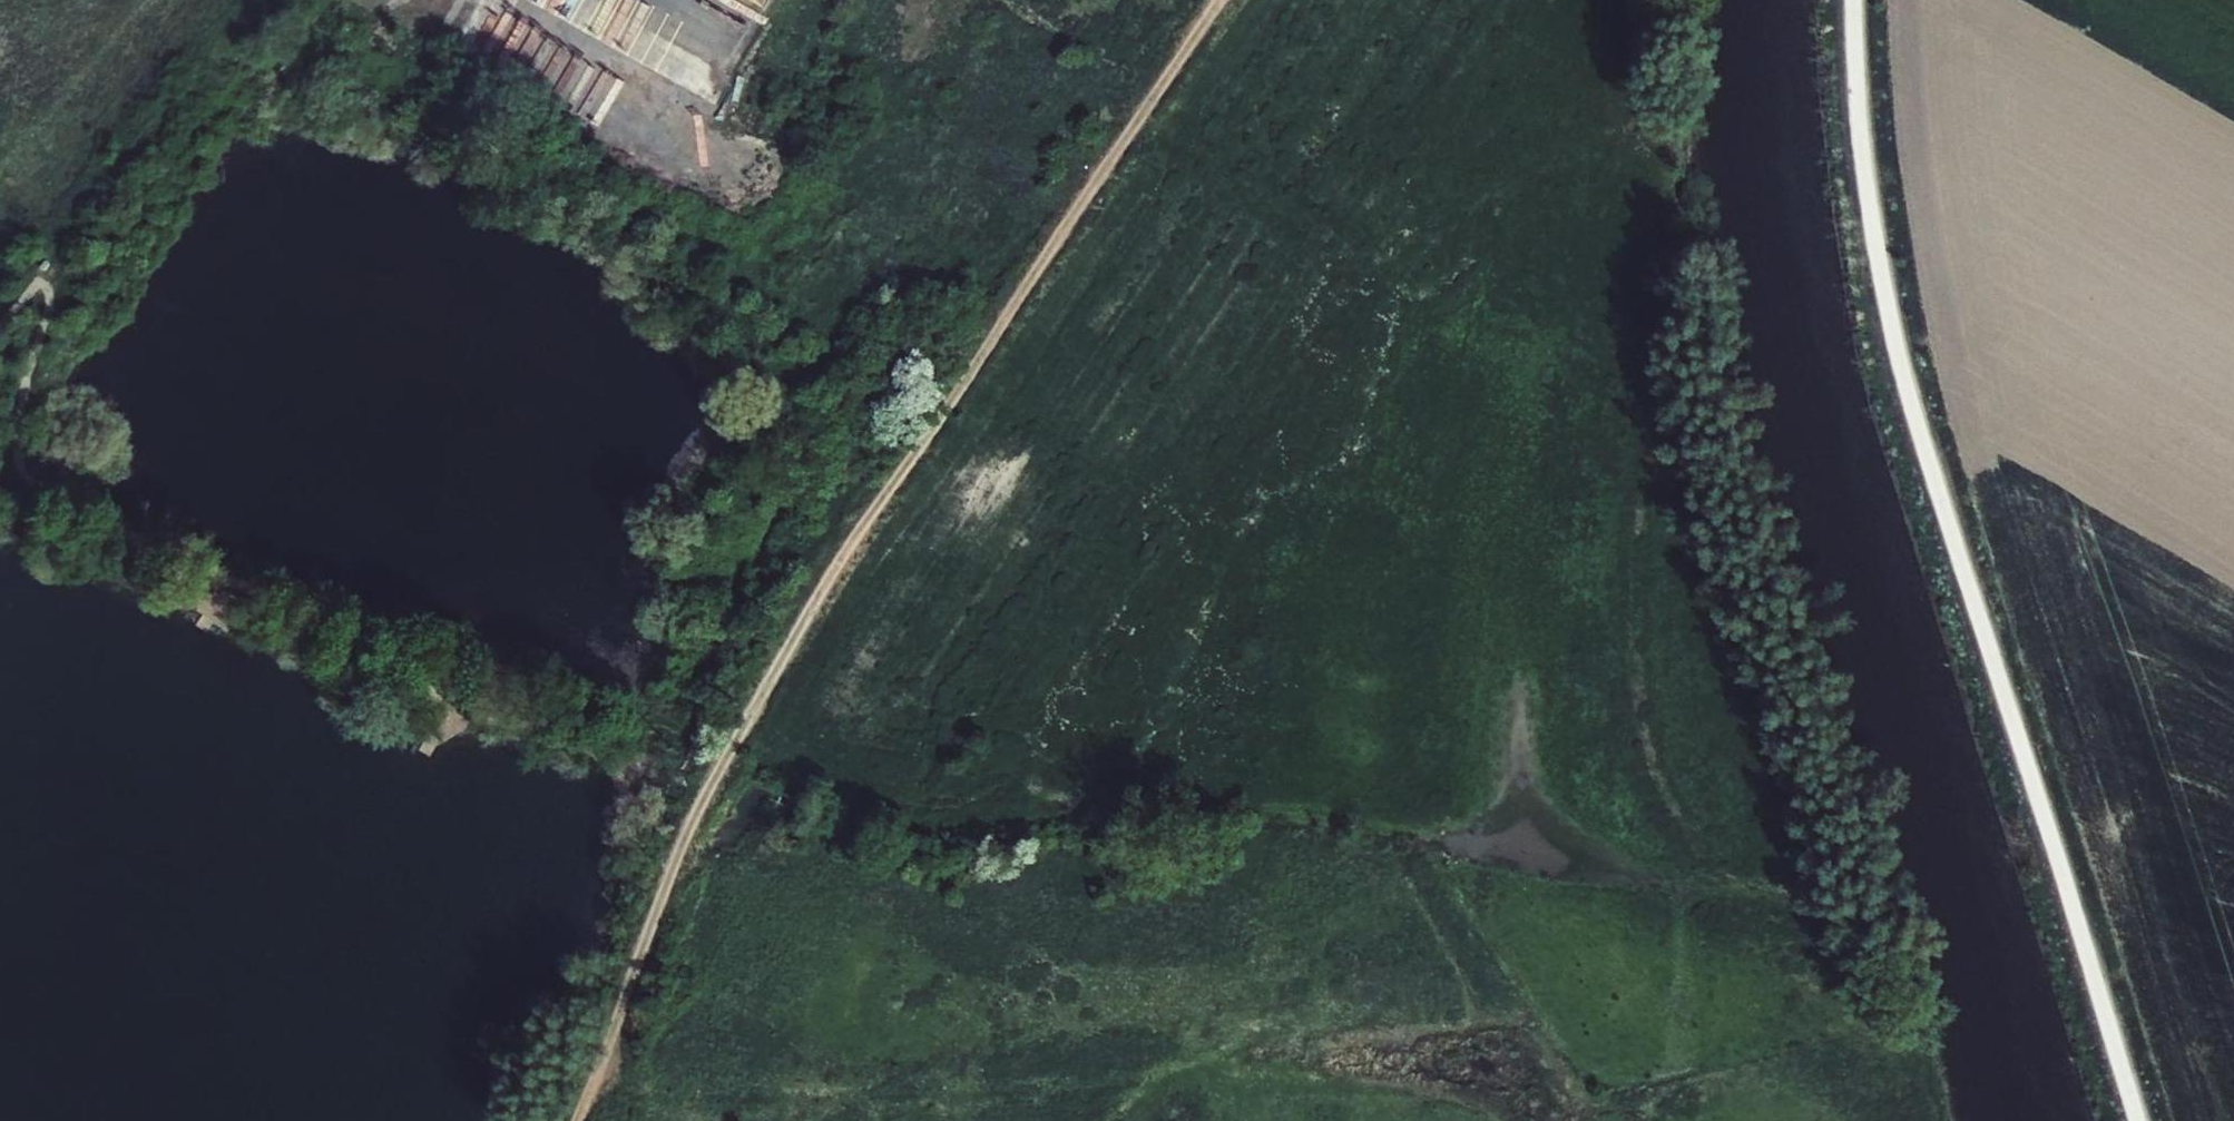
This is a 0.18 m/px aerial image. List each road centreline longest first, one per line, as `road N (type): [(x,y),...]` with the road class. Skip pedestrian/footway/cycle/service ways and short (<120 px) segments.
road 1 (track): [(576,1120),(684,836),(844,554),(1219,0)]

